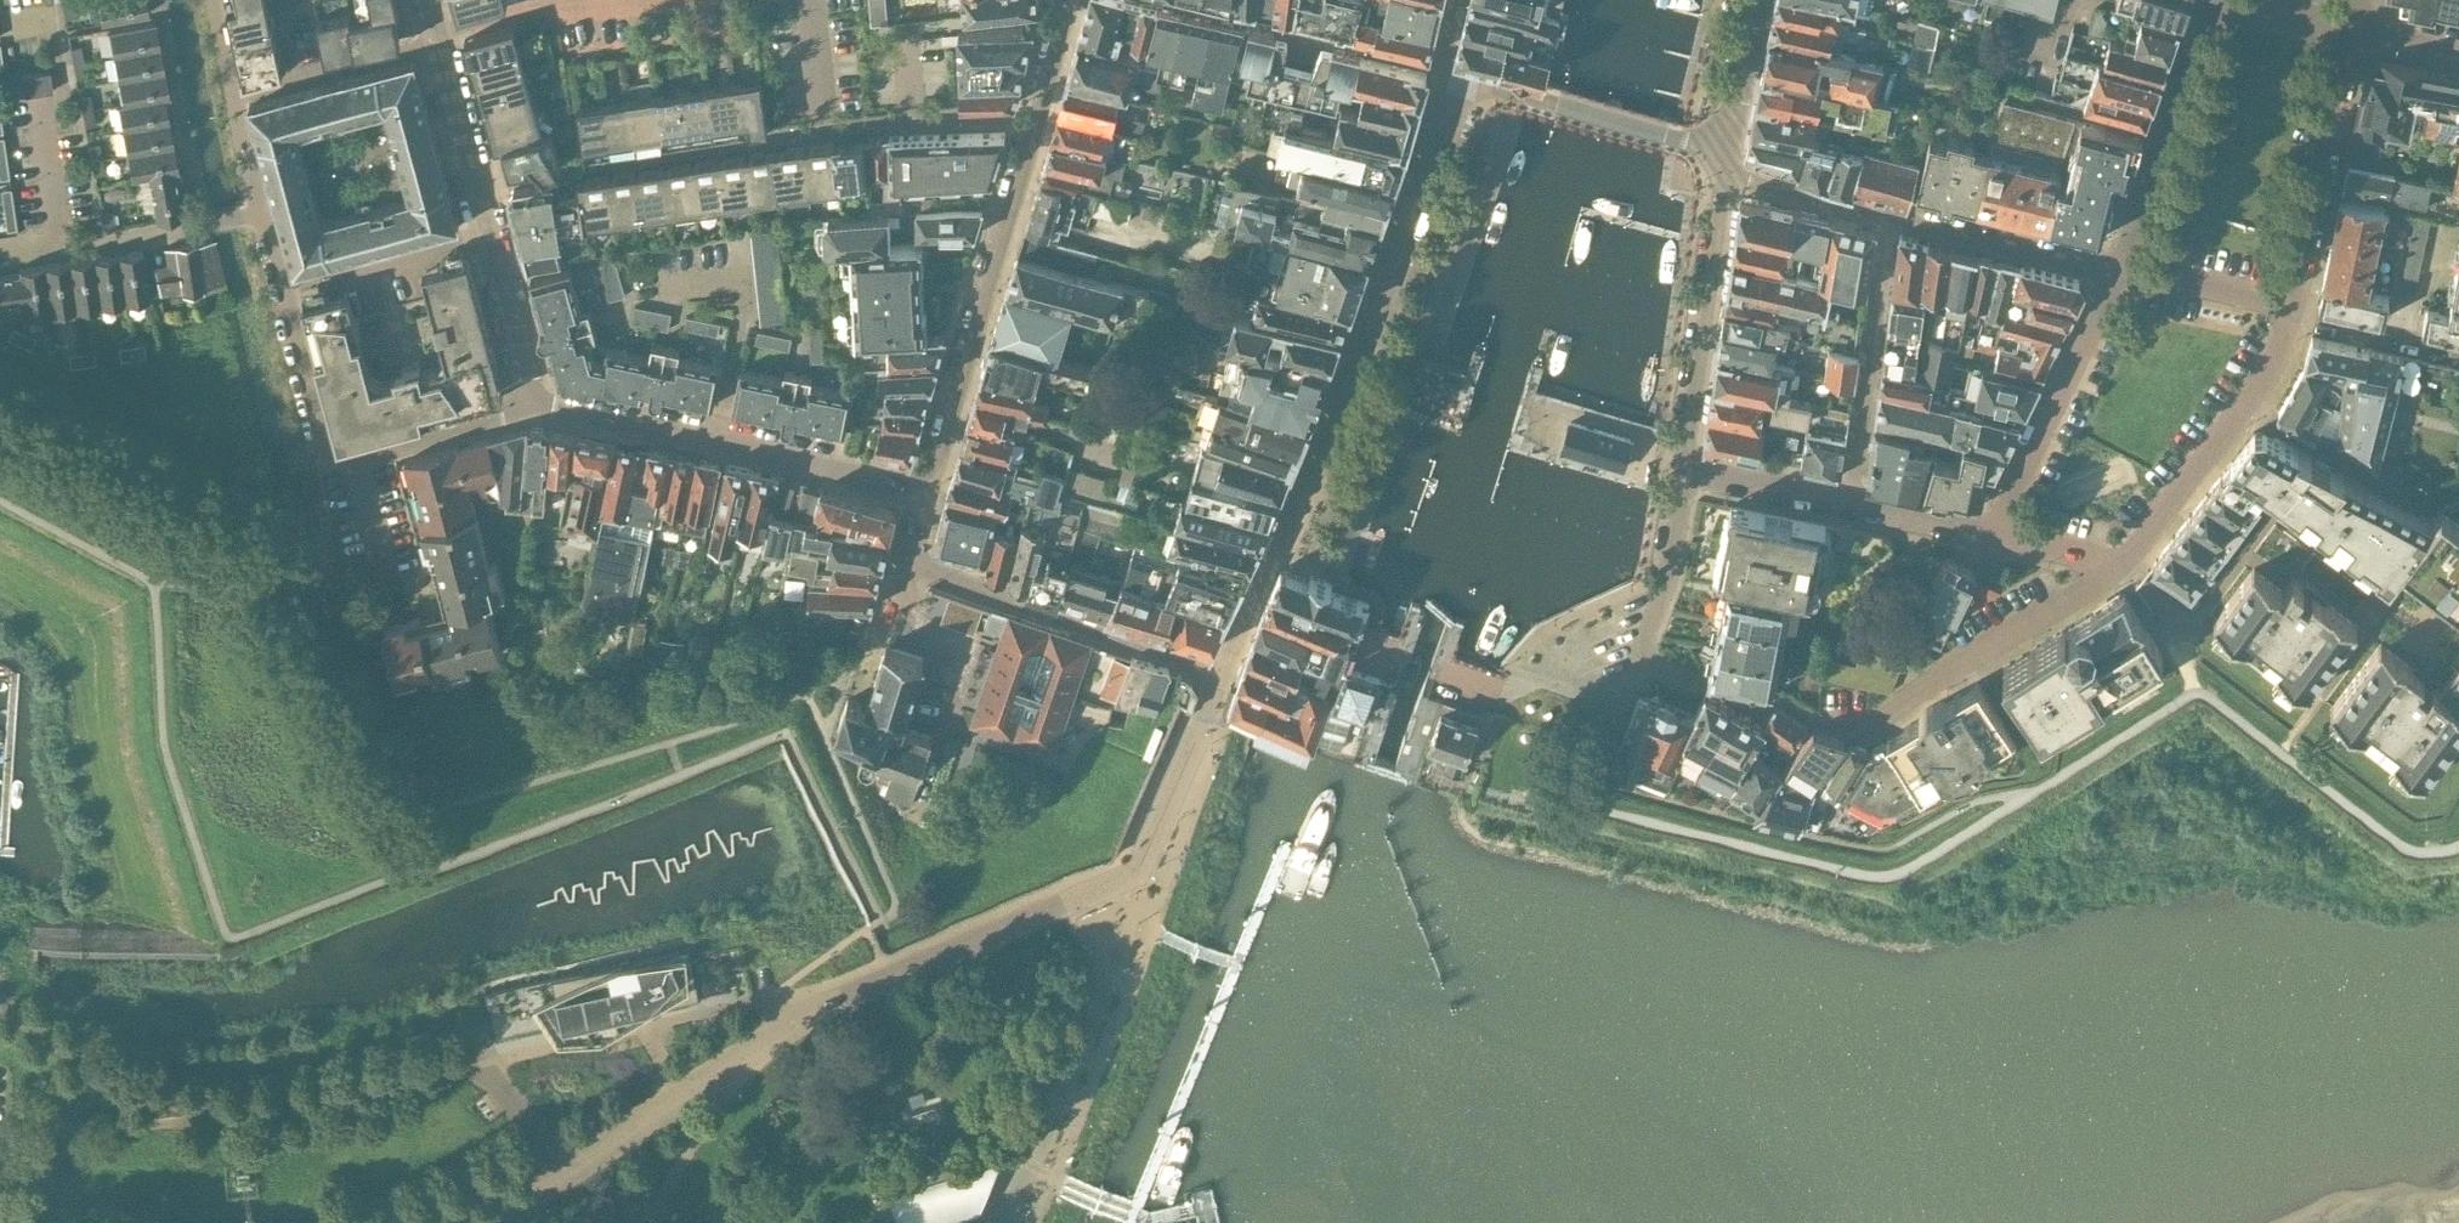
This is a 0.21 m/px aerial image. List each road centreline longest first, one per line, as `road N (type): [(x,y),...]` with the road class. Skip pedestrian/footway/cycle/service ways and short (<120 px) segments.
road 1 (residential): [(1224,674),(1306,500),(1456,84)]
road 2 (residential): [(1641,658),(1863,725),(2121,560)]
road 3 (residential): [(1067,0),(933,469),(911,483)]
road 4 (unclassified): [(888,976),(1136,867),(1224,674)]
road 5 (residential): [(1224,674),(925,571),(912,554),(920,517),(911,483)]
road 6 (residential): [(911,483),(882,484),(528,400)]
road 7 (residential): [(528,400),(504,419),(334,465),(285,291)]
road 8 (residential): [(1721,149),(1724,203),(1686,469)]
road 9 (residential): [(2293,309),(2355,25)]
road 10 (residential): [(1891,217),(1851,503)]
road 11 (residential): [(2118,272),(1993,532)]
road 12 (residential): [(2212,3),(2118,272)]
road 13 (residential): [(1721,149),(1456,84)]
road 14 (residential): [(0,256),(263,216)]
road 15 (residential): [(2118,272),(1891,217)]
road 16 (residential): [(488,239),(285,291)]
road 17 (residential): [(235,99),(436,41)]
road 18 (residential): [(488,239),(436,41)]
road 19 (residential): [(2121,560),(2246,404)]
road 20 (residential): [(1641,658),(1672,571),(1686,469)]
road 21 (residential): [(1891,217),(1742,178),(1721,149)]
road 22 (residential): [(2246,404),(2408,491)]
road 23 (residential): [(2293,309),(2118,272)]
road 24 (residential): [(2293,309),(2458,350)]
road 25 (residential): [(1686,469),(1851,503)]
road 26 (unclassified): [(446,1065),(478,1068),(568,1168)]
road 27 (residential): [(528,400),(488,239)]
road 28 (residential): [(1761,0),(1721,149)]
road 29 (residential): [(1851,503),(1993,532)]
road 30 (residential): [(2355,25),(2212,3)]
road 31 (unclassified): [(683,1090),(568,1168)]
road 32 (residential): [(1993,532),(2121,560)]

